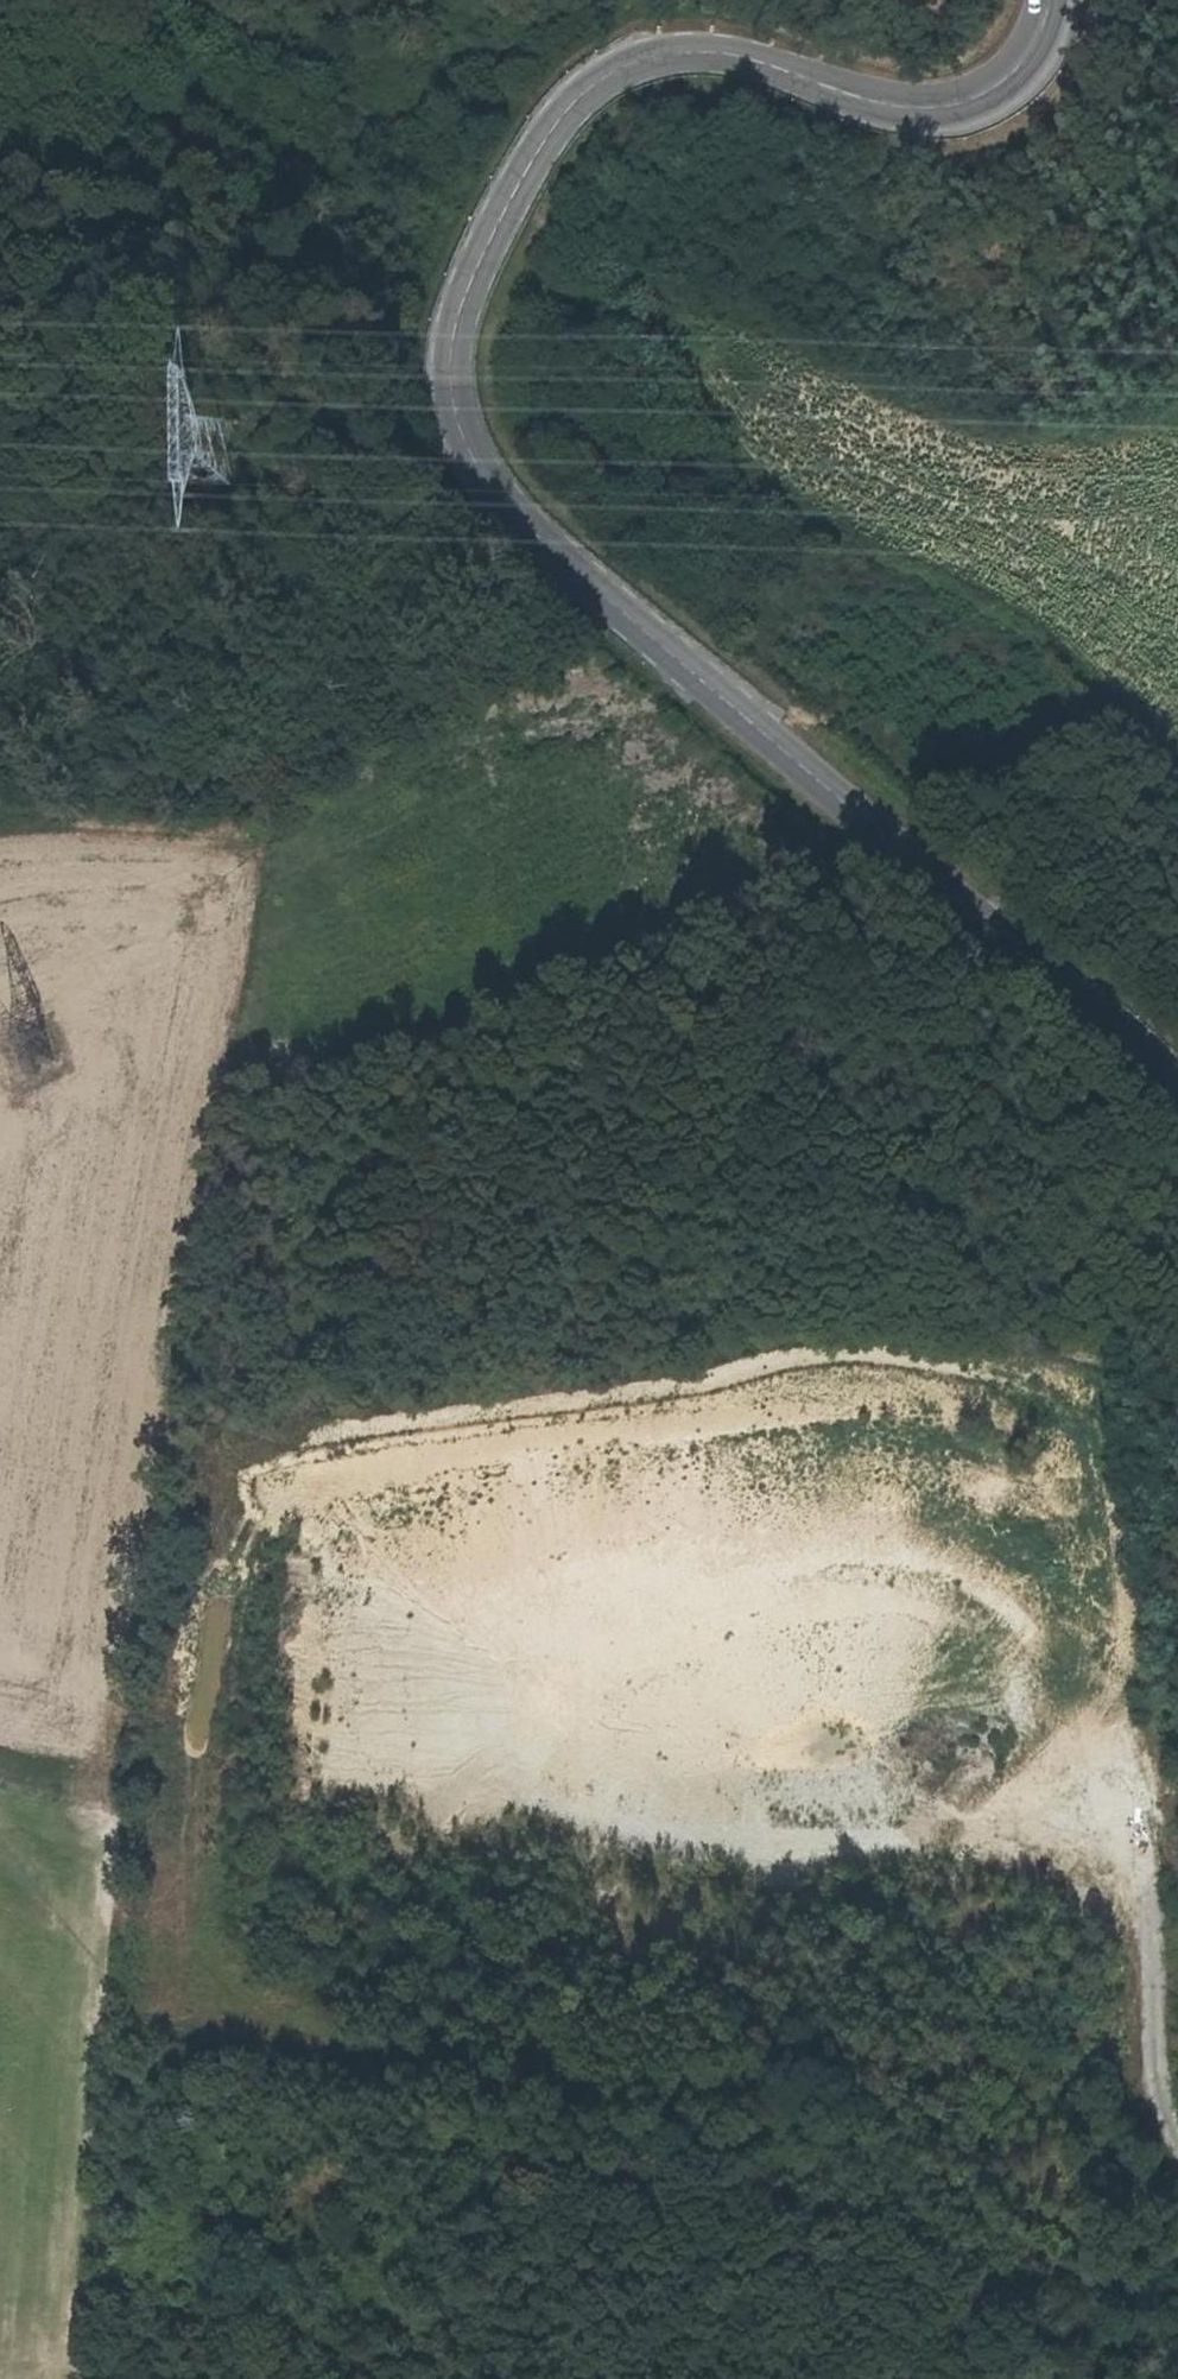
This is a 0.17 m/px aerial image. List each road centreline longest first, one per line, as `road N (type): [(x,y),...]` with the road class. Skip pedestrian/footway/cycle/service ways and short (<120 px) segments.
road 1 (track): [(1177,2139),(1161,2111),(1140,1813),(1120,1715),(1124,1623),(1105,1439),(1078,1403),(843,1355),(309,1459),(252,1522),(207,1665),(184,1836)]
road 2 (secondary): [(1052,0),(1054,14),(1008,86),(974,112),(912,112),(735,58),(674,52),(617,60),(554,134),(490,257),(470,361),(484,447),(509,506),(797,778),(1114,1035),(1177,1097)]

